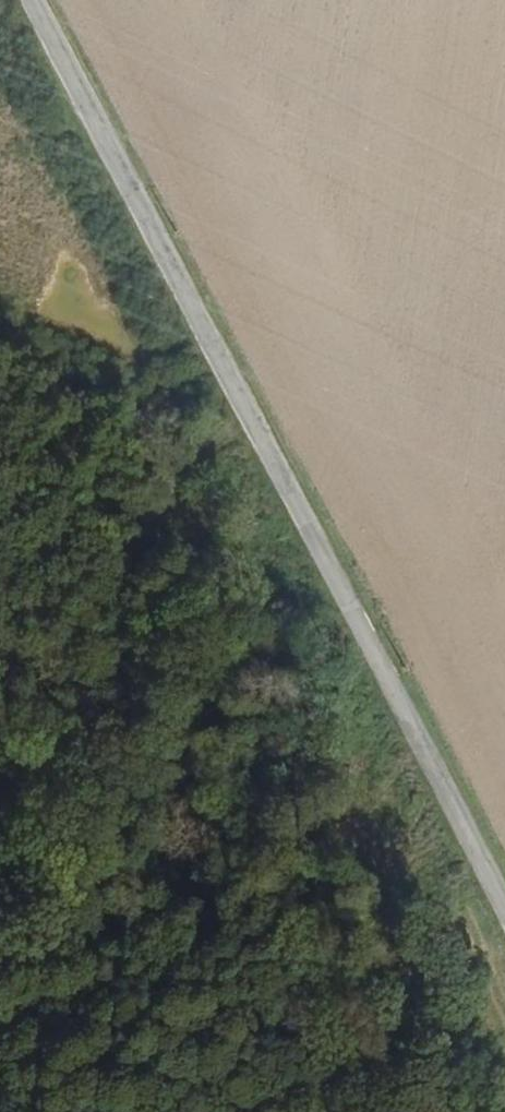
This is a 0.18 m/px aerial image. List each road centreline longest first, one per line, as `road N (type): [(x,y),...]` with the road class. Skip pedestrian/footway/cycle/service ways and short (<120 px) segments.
road 1 (tertiary): [(26,0),(504,916)]
road 2 (track): [(235,396),(0,811)]

